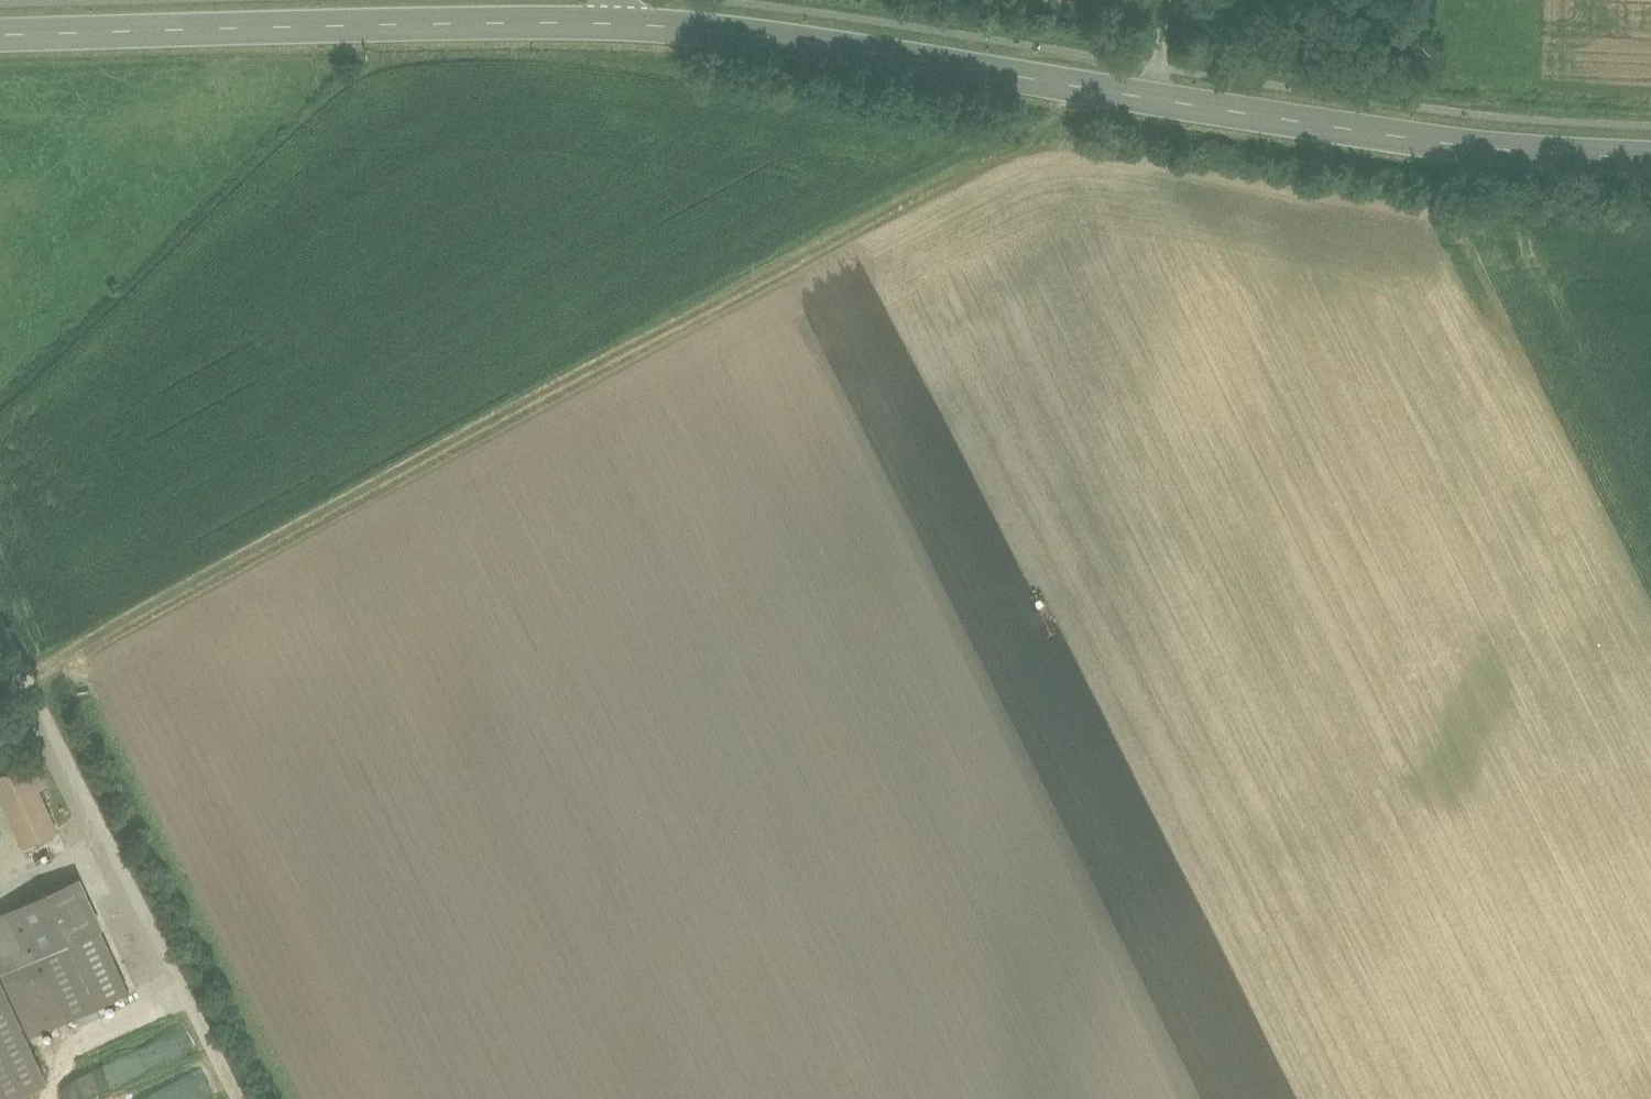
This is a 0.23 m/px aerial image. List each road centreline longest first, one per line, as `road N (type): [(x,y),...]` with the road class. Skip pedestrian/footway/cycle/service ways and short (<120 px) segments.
road 1 (secondary): [(1650,158),(1389,135),(831,46),(616,25)]
road 2 (secondary): [(616,25),(0,35)]
road 3 (unclassified): [(0,650),(227,1098)]

